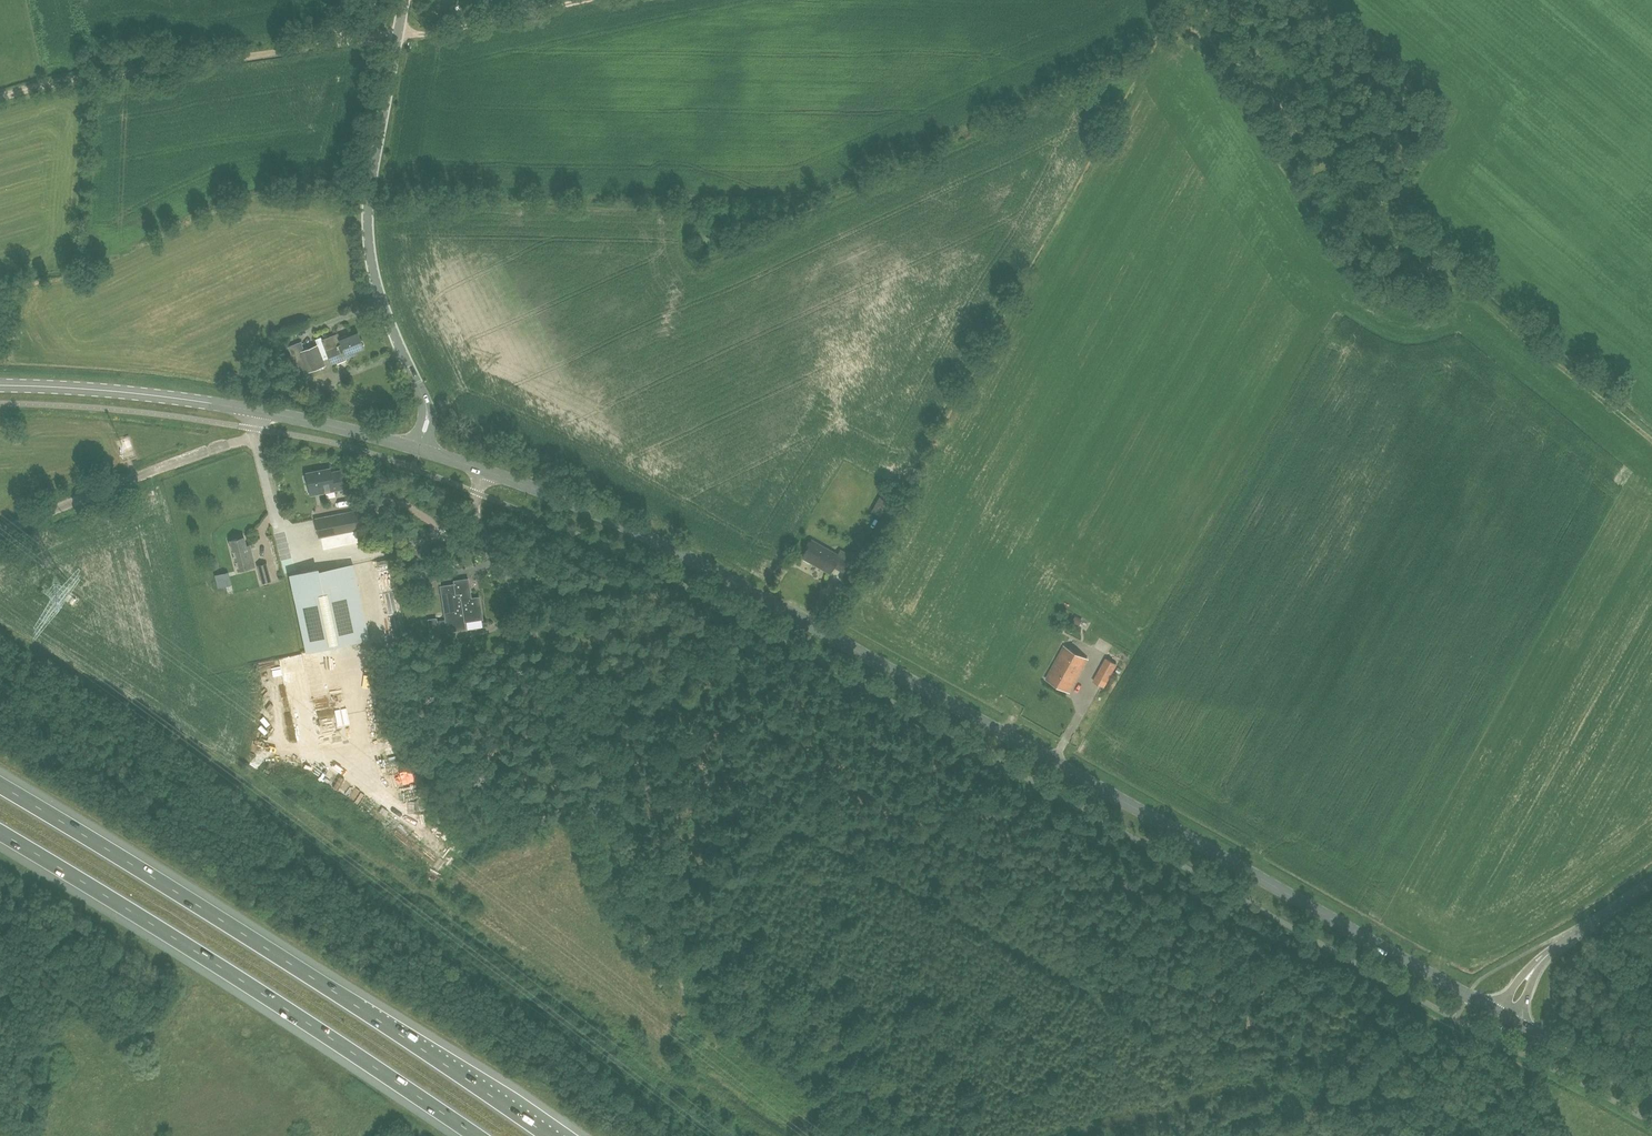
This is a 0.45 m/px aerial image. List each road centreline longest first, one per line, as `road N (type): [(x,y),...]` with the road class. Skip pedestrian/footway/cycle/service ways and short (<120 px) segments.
road 1 (secondary): [(1510,1018),(712,570),(485,471)]
road 2 (motorway): [(549,1135),(258,943),(0,786)]
road 3 (track): [(1178,0),(1414,247),(1651,439)]
road 4 (motorway): [(0,833),(476,1135)]
road 5 (track): [(669,923),(701,919),(779,836),(805,828),(932,912),(1105,1001)]
road 6 (unclassified): [(419,450),(424,399),(383,306),(369,228),(404,0)]
road 7 (secondary): [(419,450),(195,401),(0,386)]
road 8 (track): [(397,36),(0,98)]
road 9 (track): [(688,1024),(659,897),(552,671)]
road 10 (unclassified): [(552,671),(475,514),(485,471)]
road 11 (track): [(397,36),(595,0)]
road 12 (tertiary): [(1510,1018),(1546,958),(1651,883)]
road 13 (secondary): [(1651,1098),(1510,1018)]

